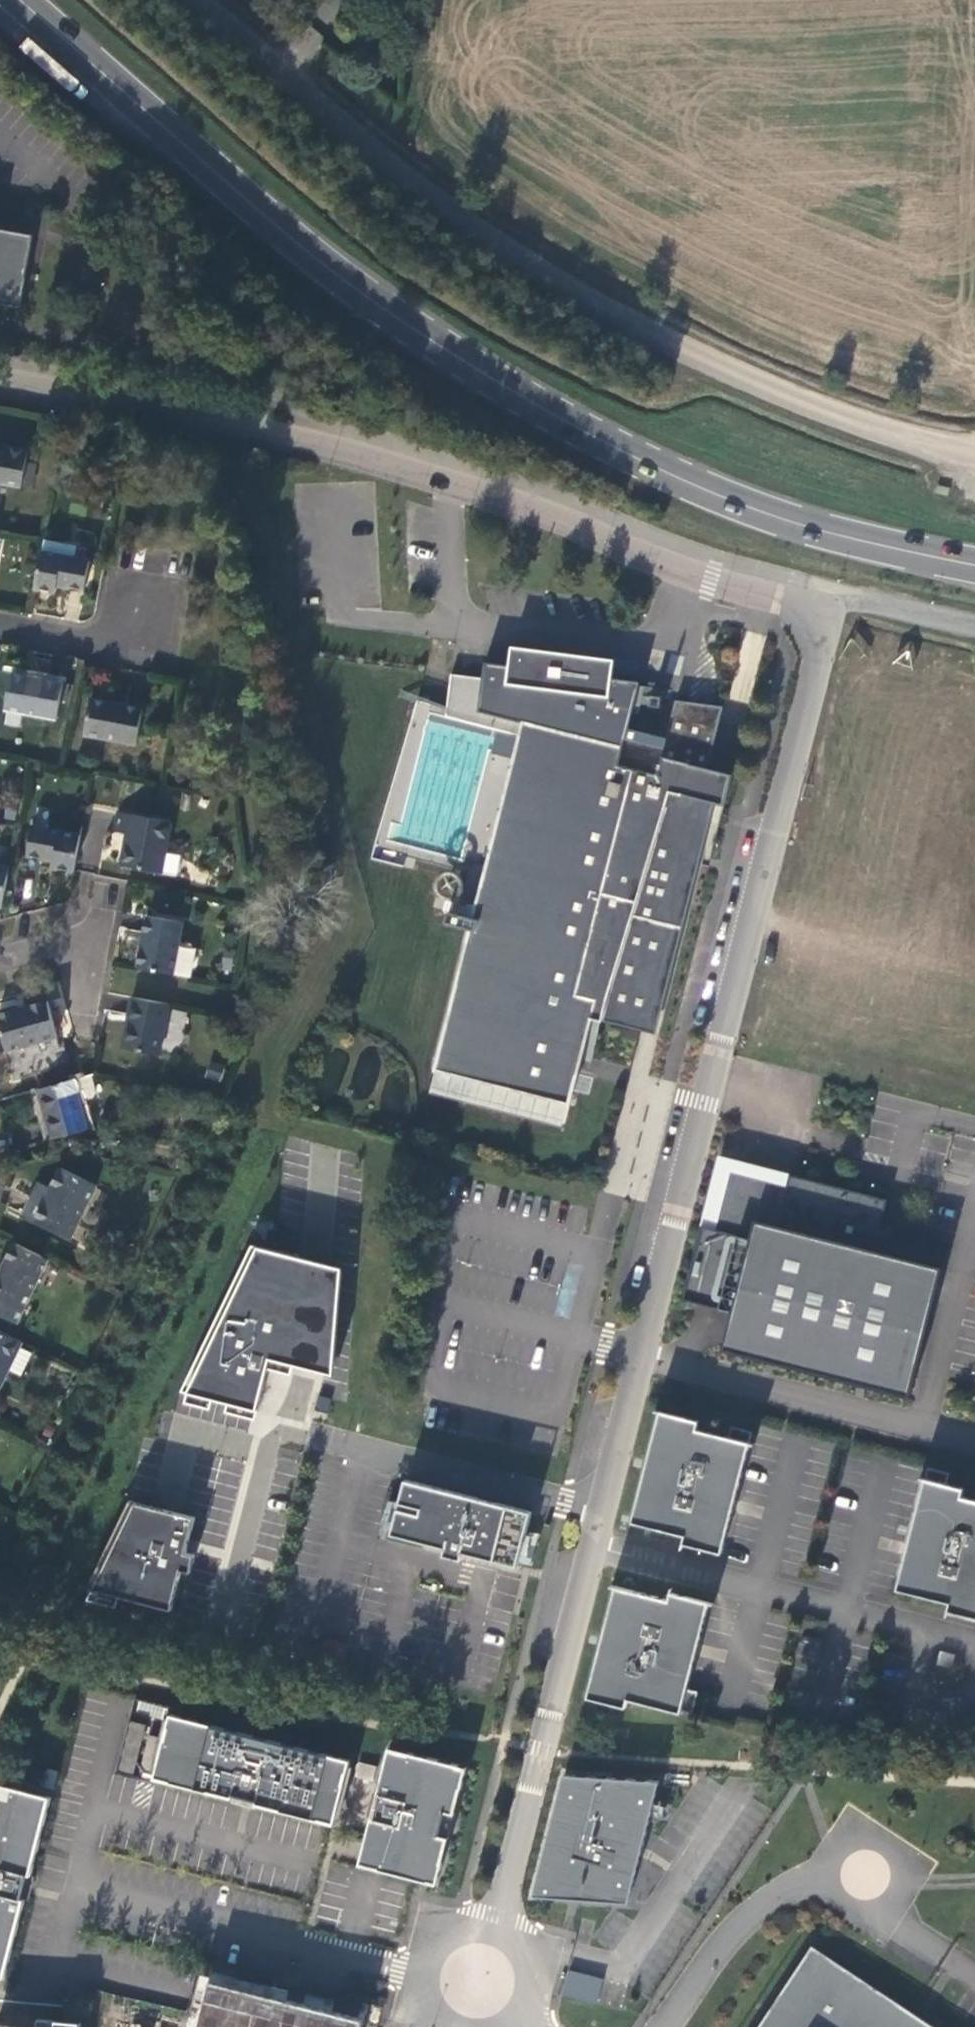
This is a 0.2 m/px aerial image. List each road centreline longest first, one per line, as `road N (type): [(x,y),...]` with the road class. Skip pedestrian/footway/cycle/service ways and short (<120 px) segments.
road 1 (residential): [(232,426),(532,509),(711,581),(784,600),(814,623),(818,671),(639,1356)]
road 2 (primary): [(21,0),(309,252),(503,385),(643,461),(770,516),(974,564)]
road 3 (tertiary): [(197,0),(463,222),(546,277),(634,327),(792,398),(974,456)]
road 4 (residential): [(639,1356),(476,1986),(531,2026)]
road 5 (residential): [(0,380),(232,426)]
road 6 (residential): [(808,1882),(737,1918),(653,2026)]
road 7 (residential): [(0,627),(129,648)]

